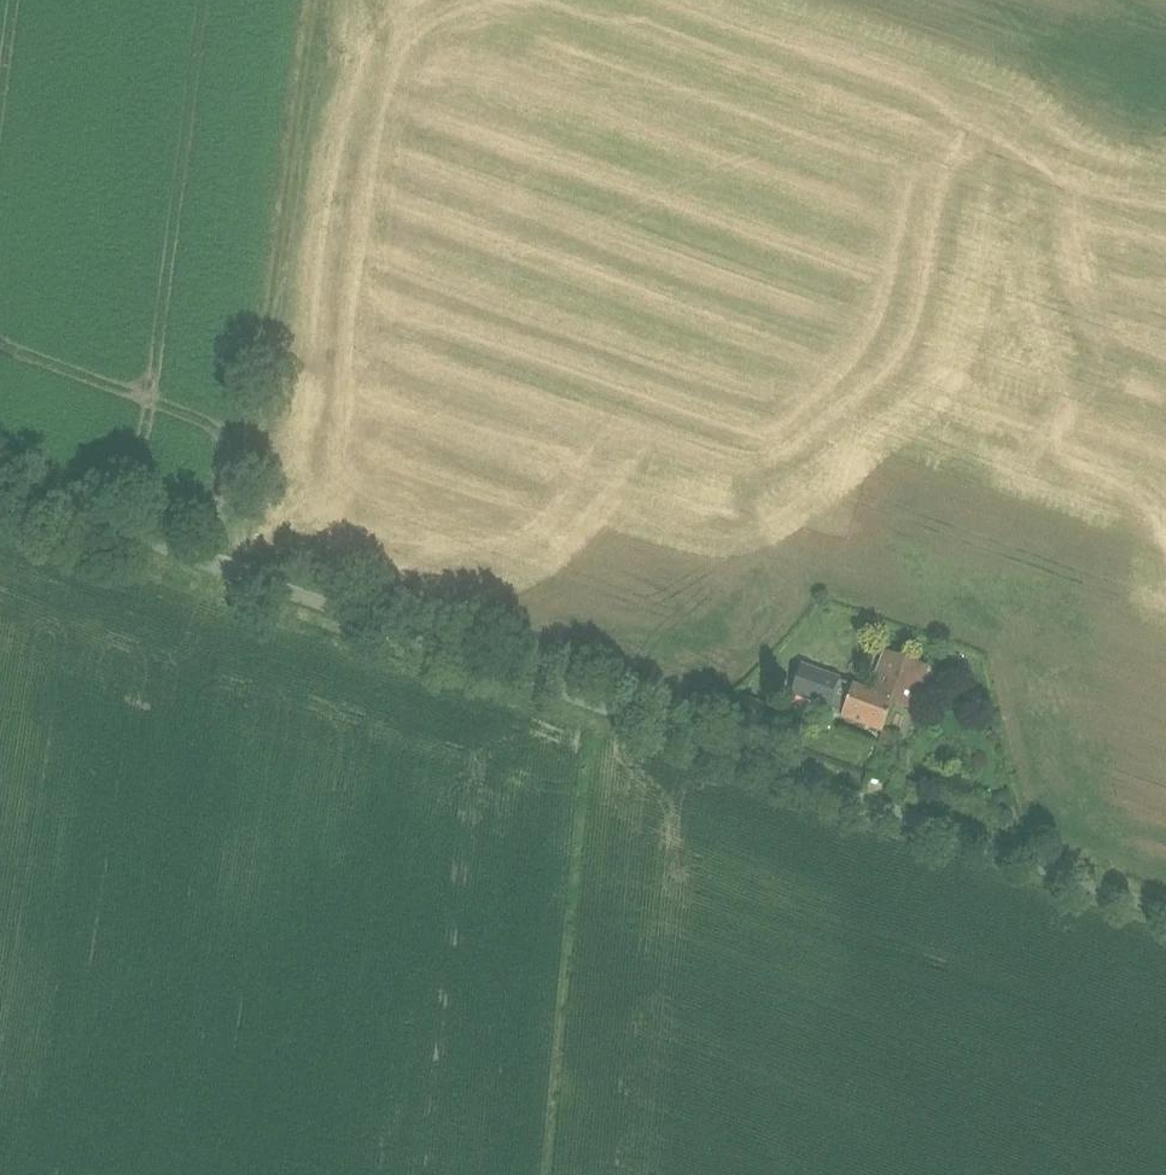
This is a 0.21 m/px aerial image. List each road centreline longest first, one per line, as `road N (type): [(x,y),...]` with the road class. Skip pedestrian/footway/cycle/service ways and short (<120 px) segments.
road 1 (unclassified): [(1165,915),(0,488)]

